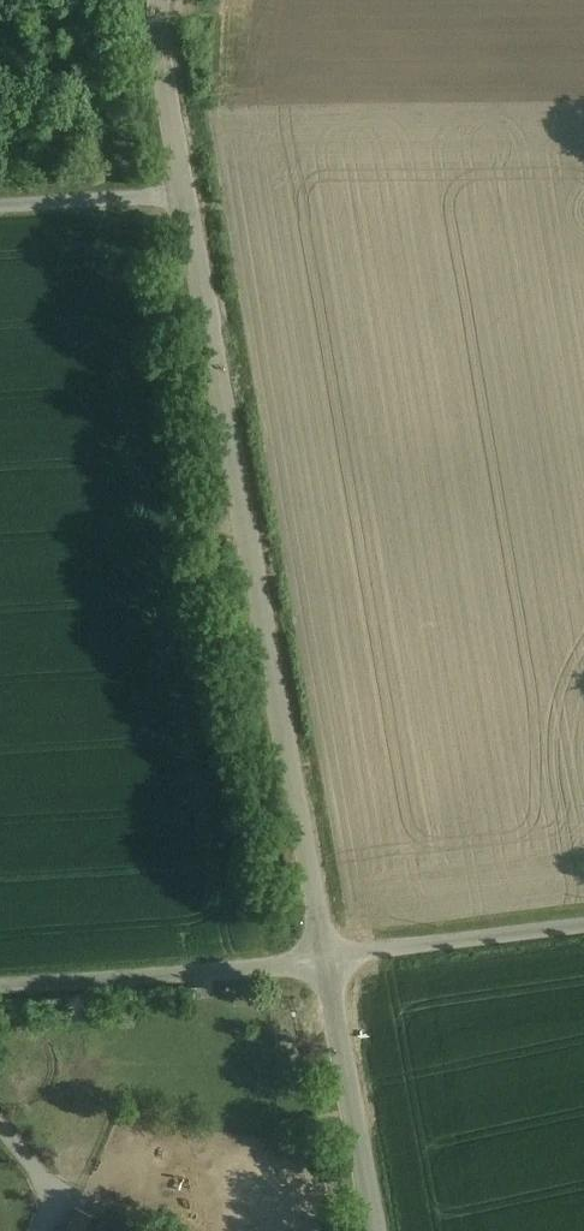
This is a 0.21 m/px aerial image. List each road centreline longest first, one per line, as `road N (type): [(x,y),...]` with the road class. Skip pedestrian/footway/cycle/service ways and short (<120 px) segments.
road 1 (unclassified): [(186,194),(326,962)]
road 2 (unclassified): [(0,989),(326,962)]
road 3 (unclassified): [(326,962),(377,1230)]
road 4 (unclassified): [(326,962),(583,921)]
road 5 (unclassified): [(160,0),(163,69),(186,194)]
road 6 (unclassified): [(186,194),(0,203)]

